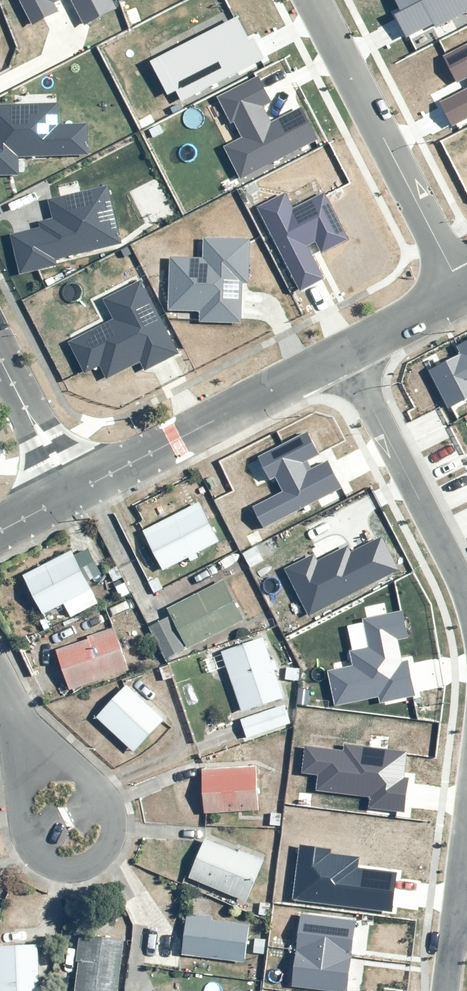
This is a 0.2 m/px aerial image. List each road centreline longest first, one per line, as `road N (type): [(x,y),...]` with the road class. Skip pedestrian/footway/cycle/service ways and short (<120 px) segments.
road 1 (residential): [(464,291),(310,0)]
road 2 (residential): [(345,349),(69,495)]
road 3 (residential): [(82,775),(110,812),(113,833),(95,863),(76,872),(40,858),(27,836),(20,723)]
road 4 (residential): [(466,603),(345,349)]
road 5 (residential): [(0,360),(69,495)]
road 6 (residential): [(464,291),(345,349)]

